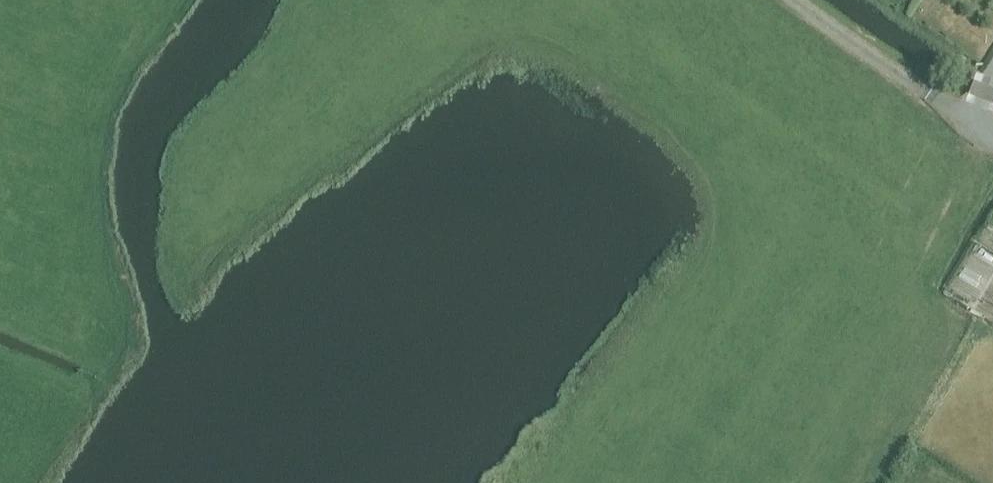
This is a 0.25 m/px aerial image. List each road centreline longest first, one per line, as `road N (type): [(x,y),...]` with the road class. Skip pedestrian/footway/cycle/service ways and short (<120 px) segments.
road 1 (track): [(931,95),(797,0)]

